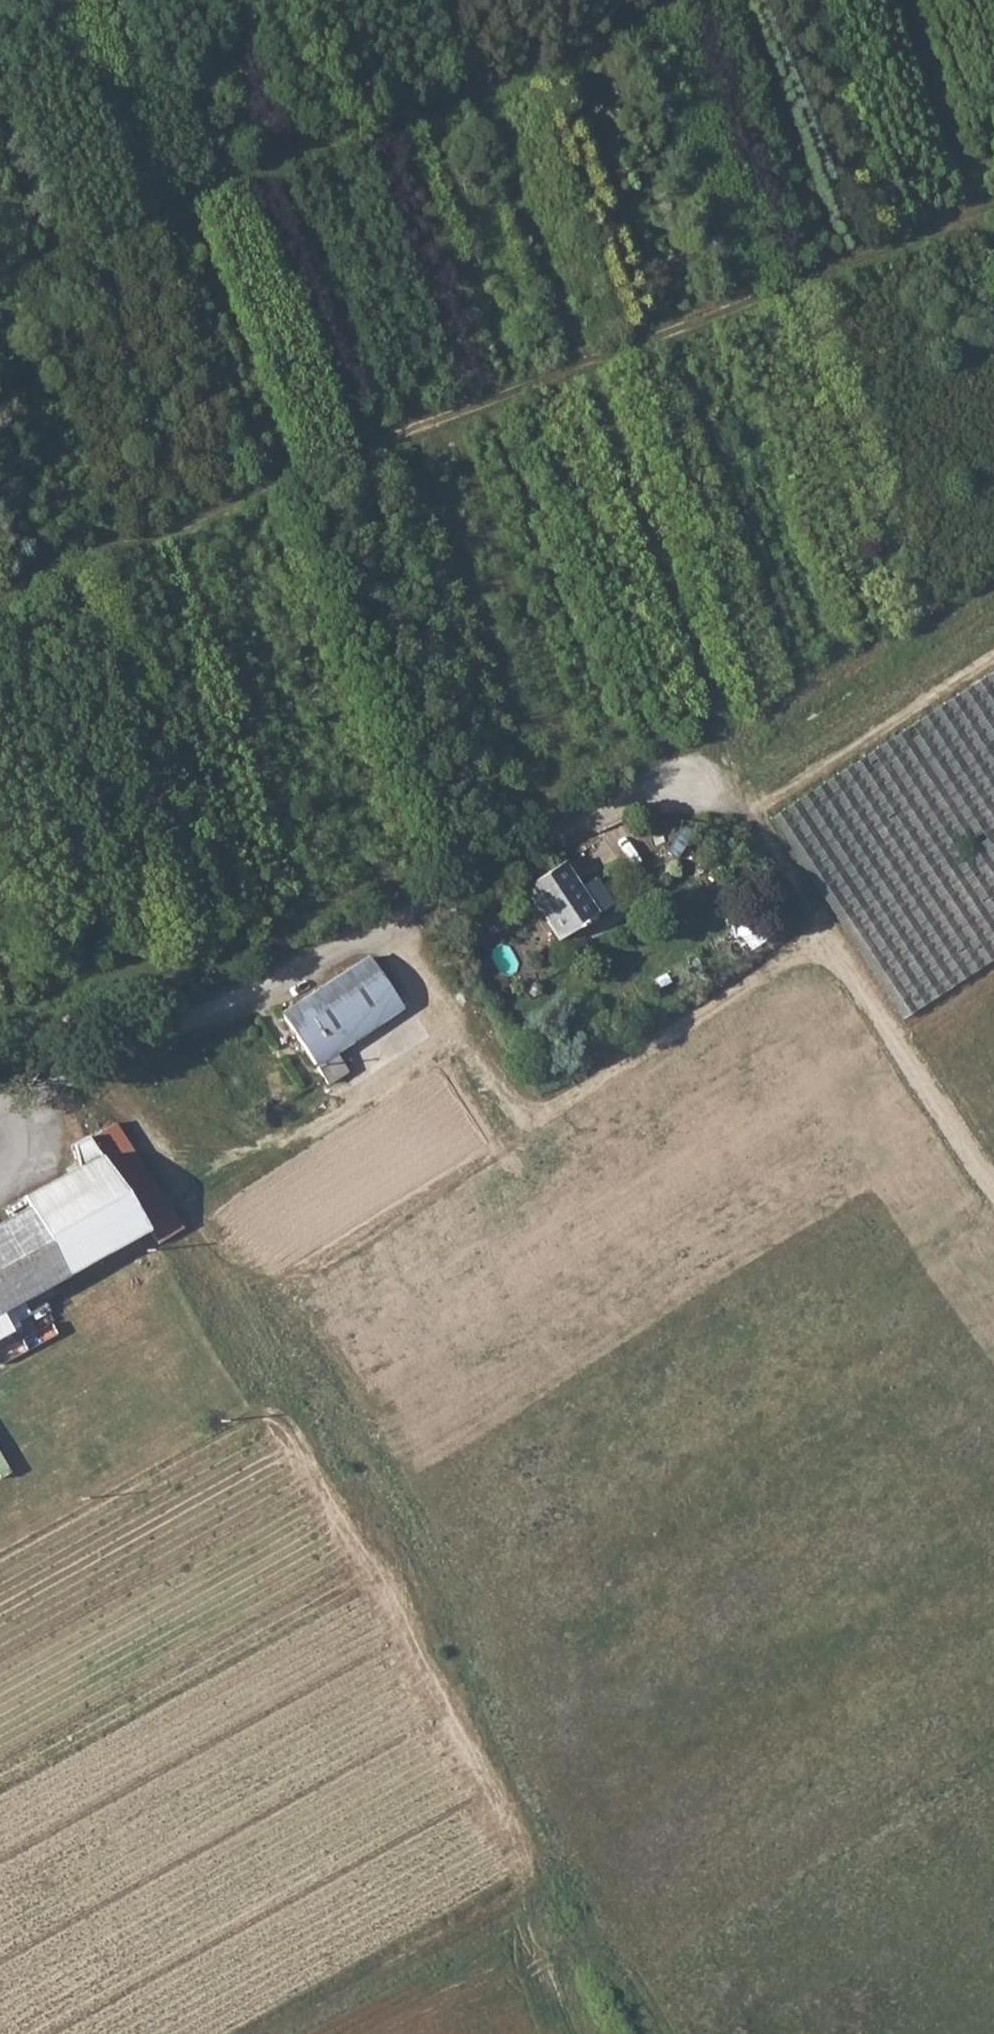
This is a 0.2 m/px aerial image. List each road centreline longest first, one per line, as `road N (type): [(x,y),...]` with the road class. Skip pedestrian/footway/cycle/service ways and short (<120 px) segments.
road 1 (unclassified): [(0,1126),(195,1036),(708,772)]
road 2 (track): [(993,1188),(708,772)]

